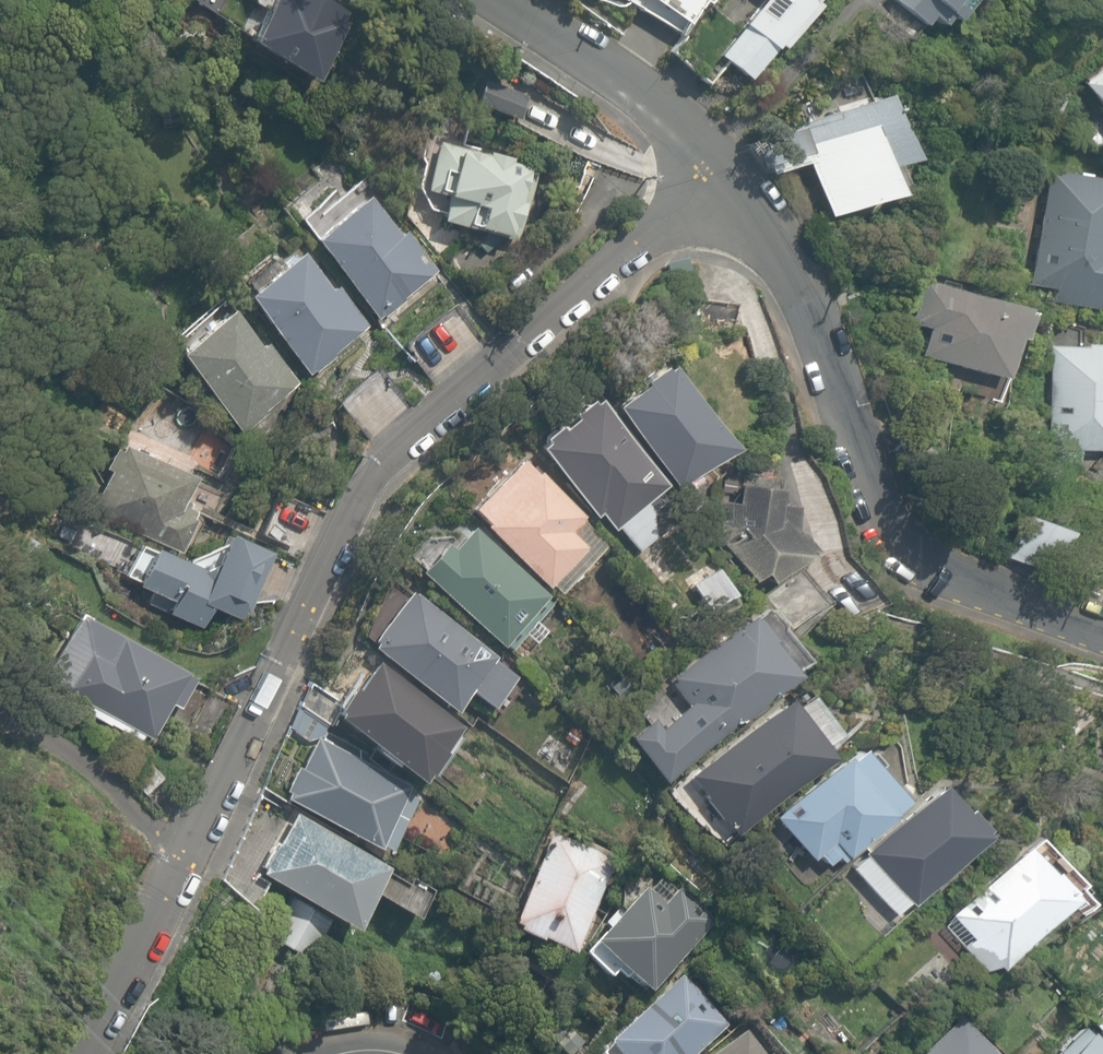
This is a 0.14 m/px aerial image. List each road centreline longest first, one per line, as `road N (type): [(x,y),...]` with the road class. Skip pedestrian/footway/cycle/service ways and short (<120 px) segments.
road 1 (residential): [(730,174),(390,448),(341,526),(95,1053)]
road 2 (residential): [(1102,628),(984,588),(911,549),(866,493),(811,315),(762,211),(730,174)]
road 3 (residential): [(730,174),(636,91),(489,0)]

